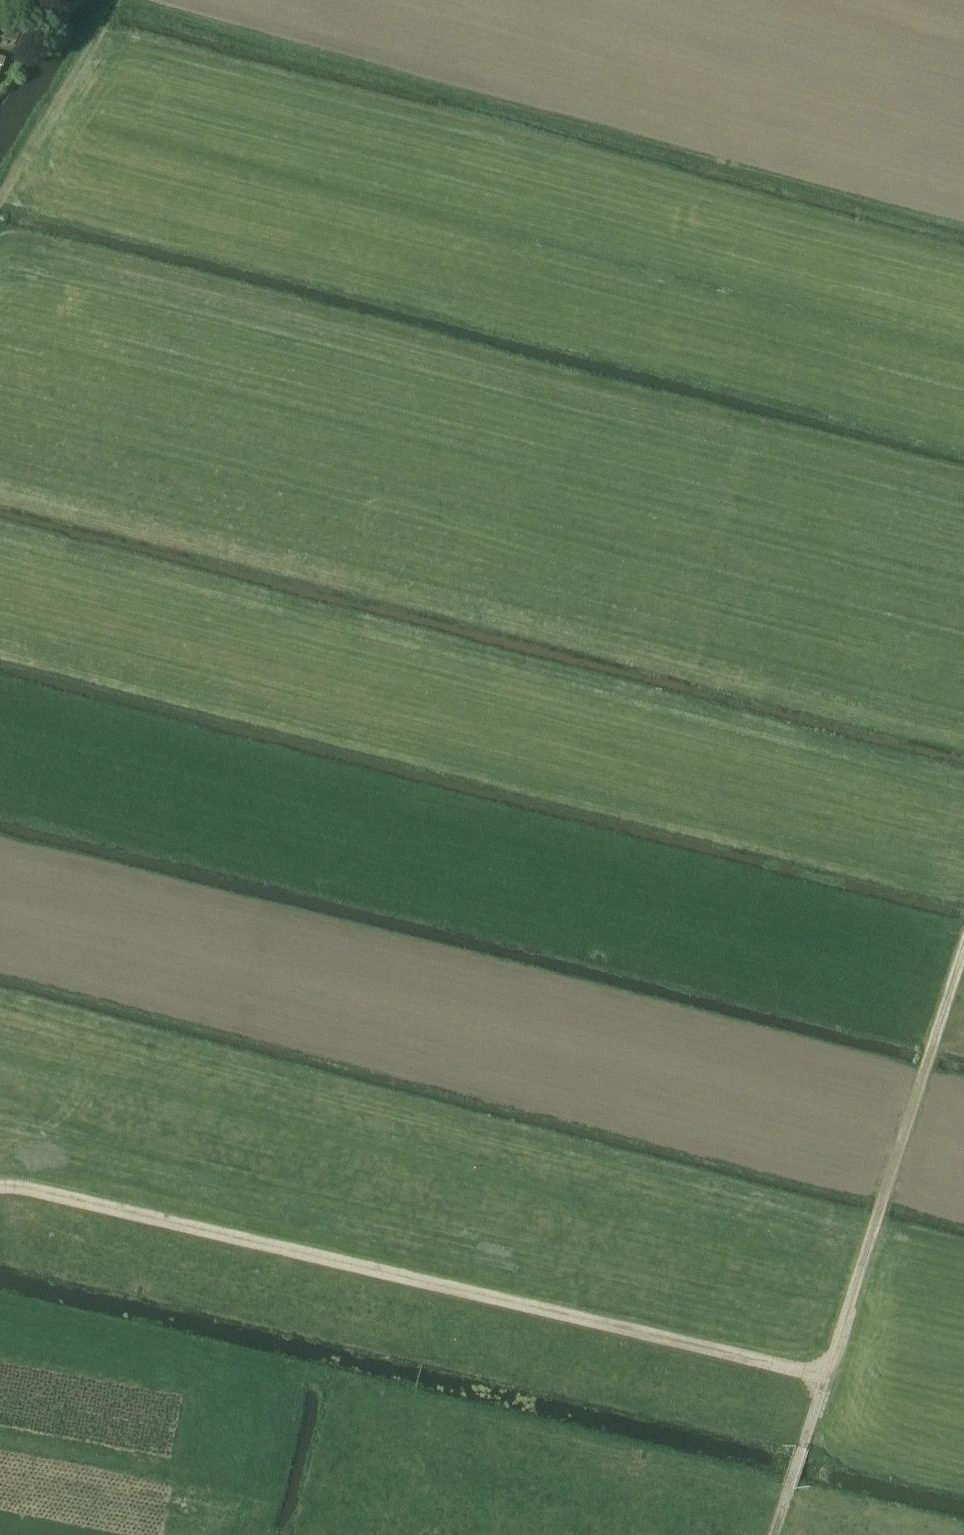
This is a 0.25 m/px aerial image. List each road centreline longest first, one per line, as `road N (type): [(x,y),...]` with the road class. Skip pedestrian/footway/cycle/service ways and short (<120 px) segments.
road 1 (track): [(0,1187),(825,1375),(963,952)]
road 2 (track): [(0,204),(125,0)]
road 3 (track): [(825,1375),(775,1534)]

